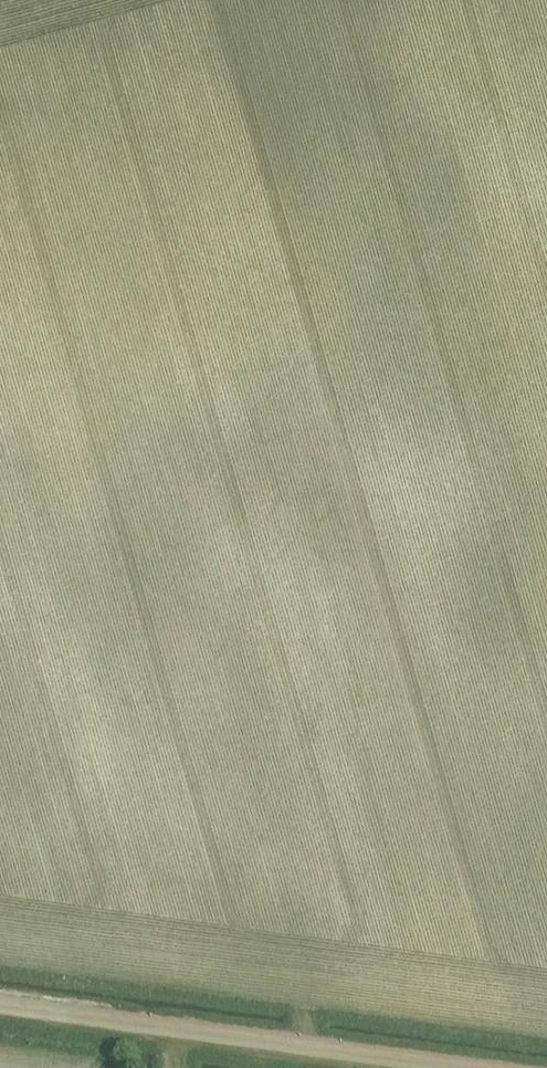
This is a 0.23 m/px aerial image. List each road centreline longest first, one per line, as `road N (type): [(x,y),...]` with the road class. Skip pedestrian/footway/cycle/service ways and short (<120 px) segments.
road 1 (unclassified): [(0,1010),(432,1067)]

